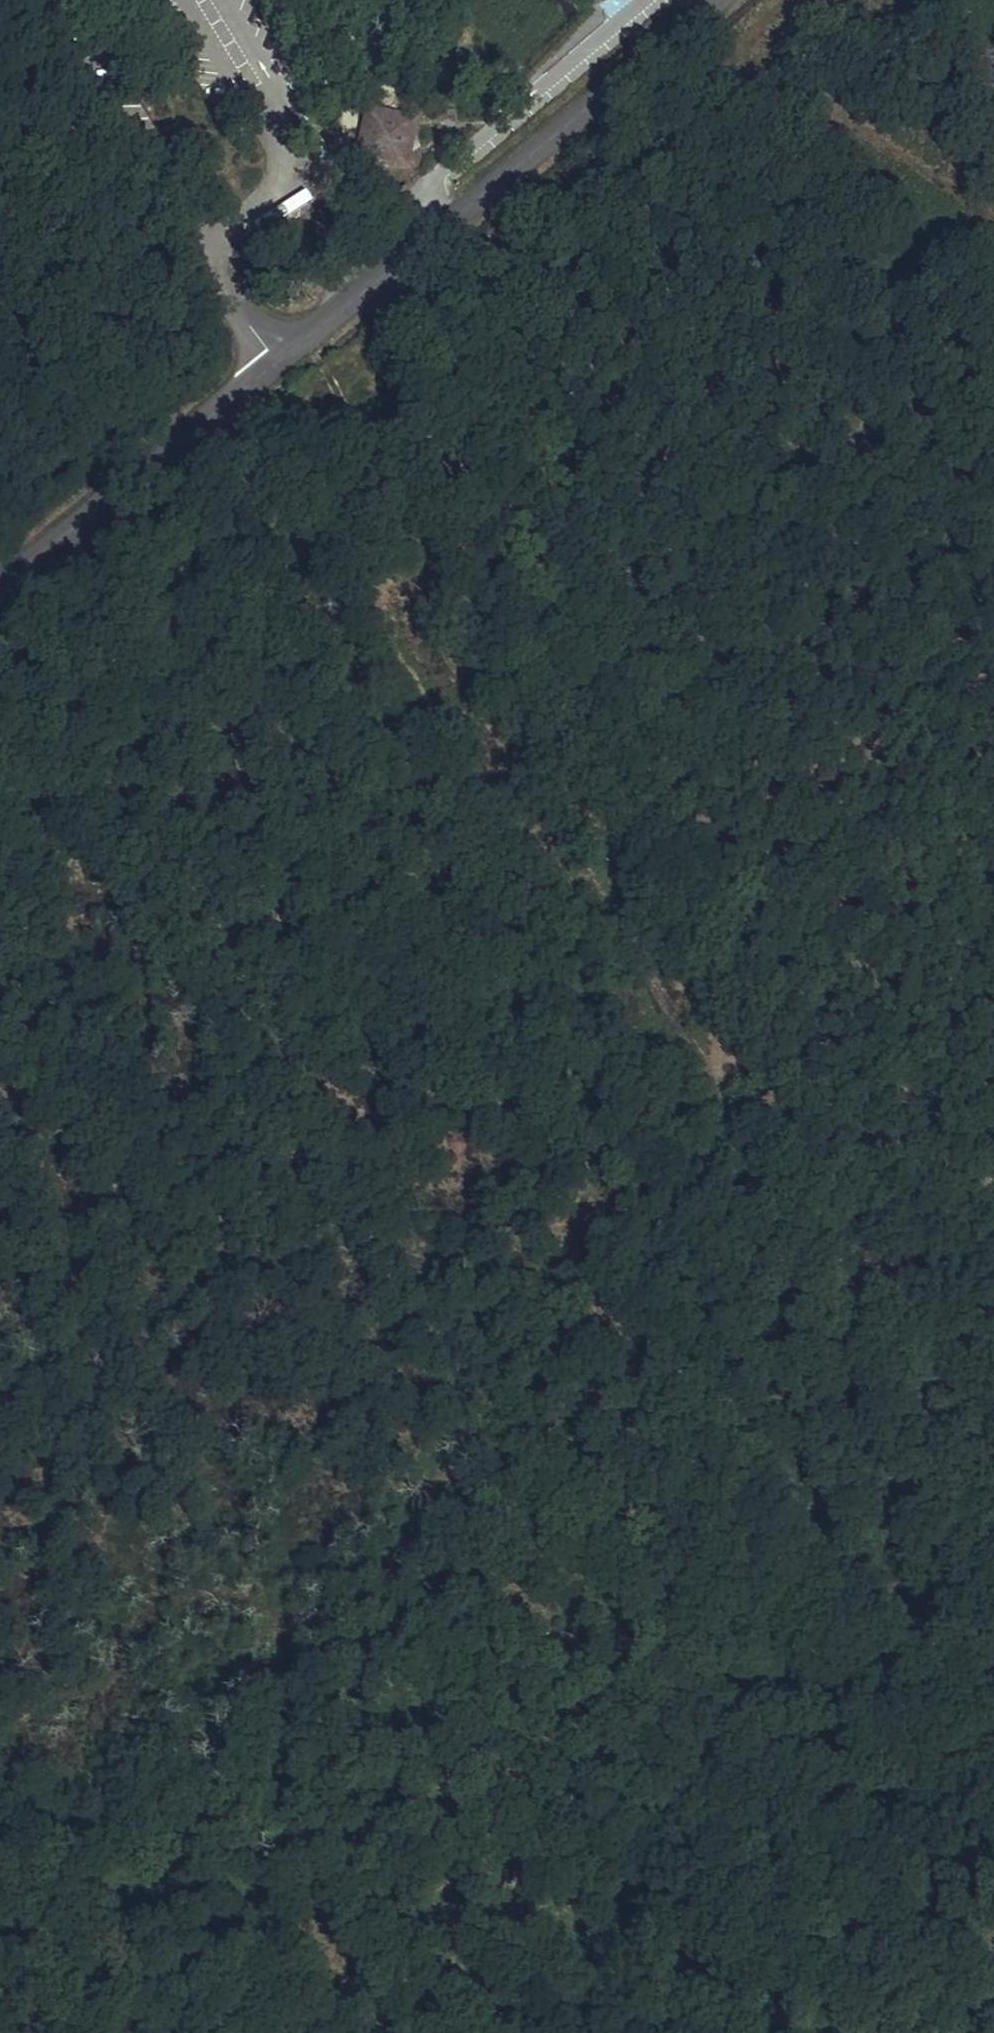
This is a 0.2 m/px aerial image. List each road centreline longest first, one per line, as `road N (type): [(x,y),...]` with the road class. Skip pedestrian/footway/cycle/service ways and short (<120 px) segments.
road 1 (tertiary): [(0,582),(714,0)]

